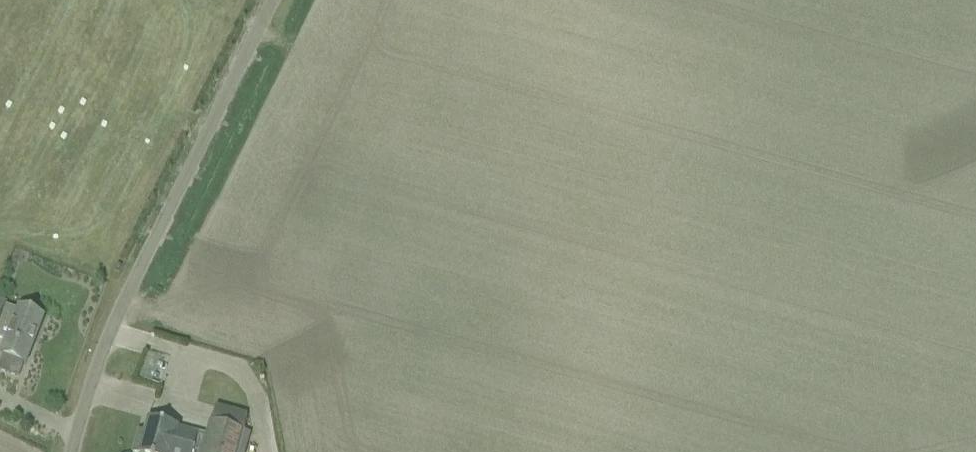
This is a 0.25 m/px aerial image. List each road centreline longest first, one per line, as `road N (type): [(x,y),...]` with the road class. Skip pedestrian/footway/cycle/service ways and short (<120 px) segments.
road 1 (unclassified): [(68,451),(100,338),(269,0)]

